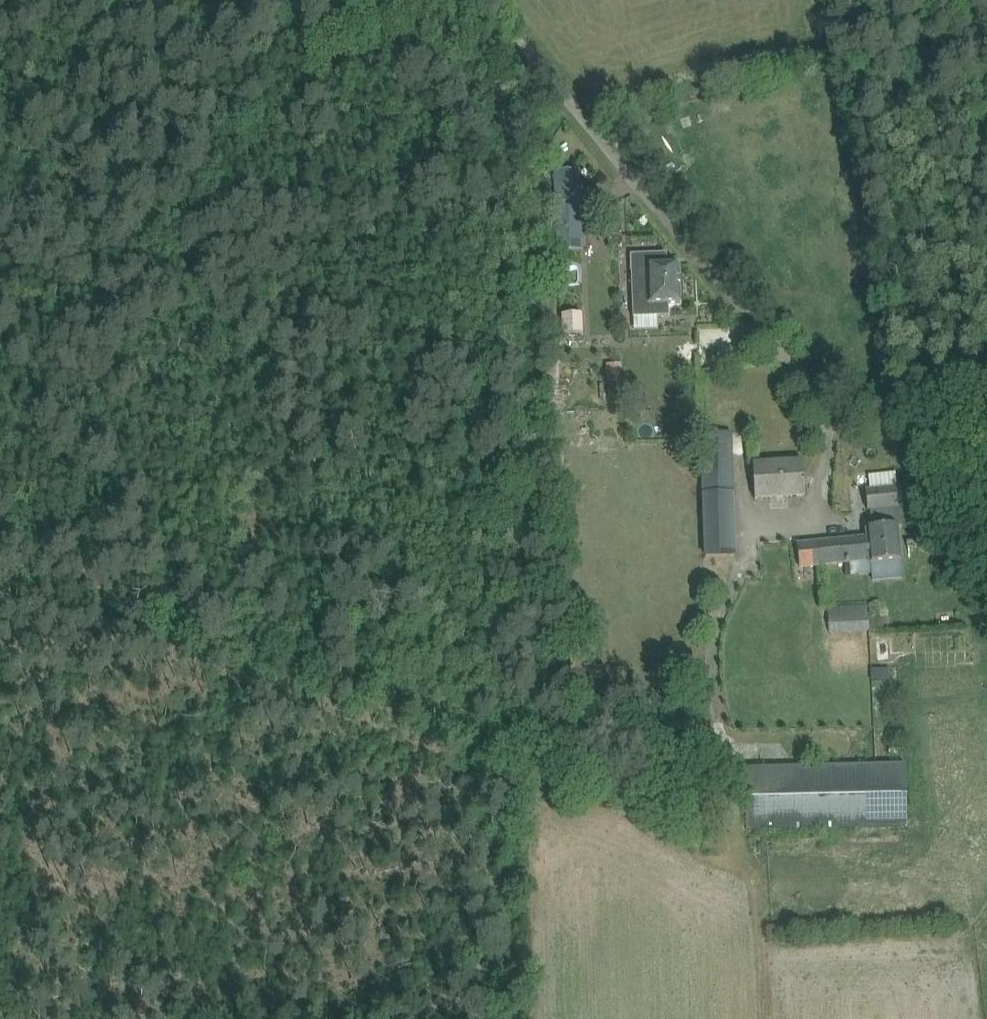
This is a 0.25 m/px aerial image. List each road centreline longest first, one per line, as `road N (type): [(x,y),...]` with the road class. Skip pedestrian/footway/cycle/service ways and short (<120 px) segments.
road 1 (unclassified): [(819,523),(830,425),(819,400),(490,0)]

